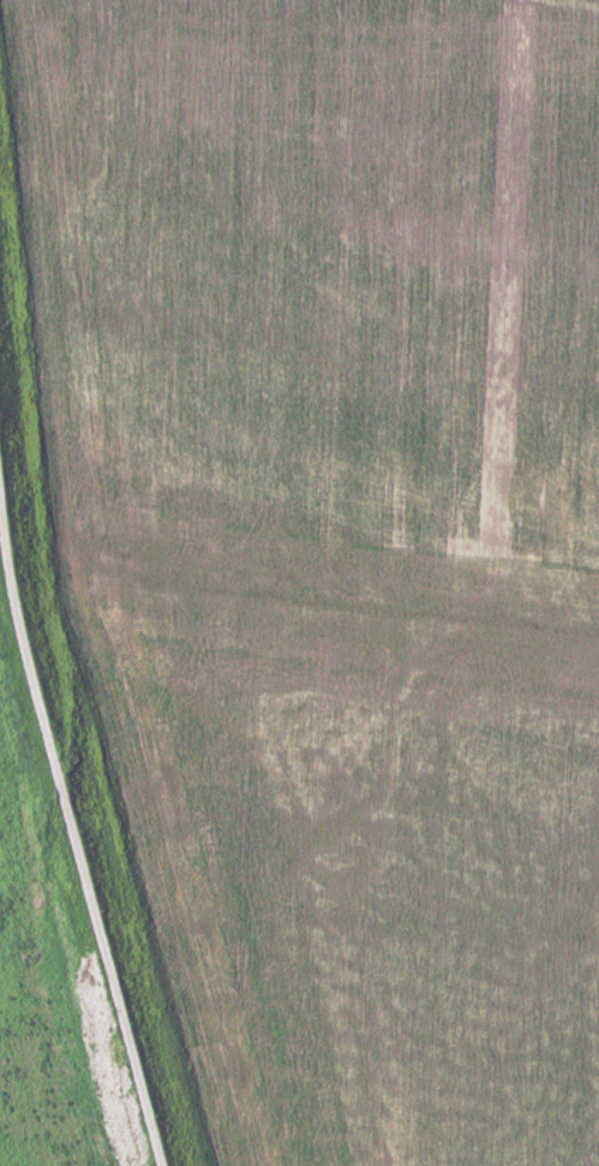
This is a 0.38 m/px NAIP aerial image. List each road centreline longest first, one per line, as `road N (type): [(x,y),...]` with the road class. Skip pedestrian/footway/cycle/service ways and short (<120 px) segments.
road 1 (track): [(0,112),(41,553),(68,714),(60,783),(162,1165)]
road 2 (residential): [(60,783),(11,579),(0,485)]

